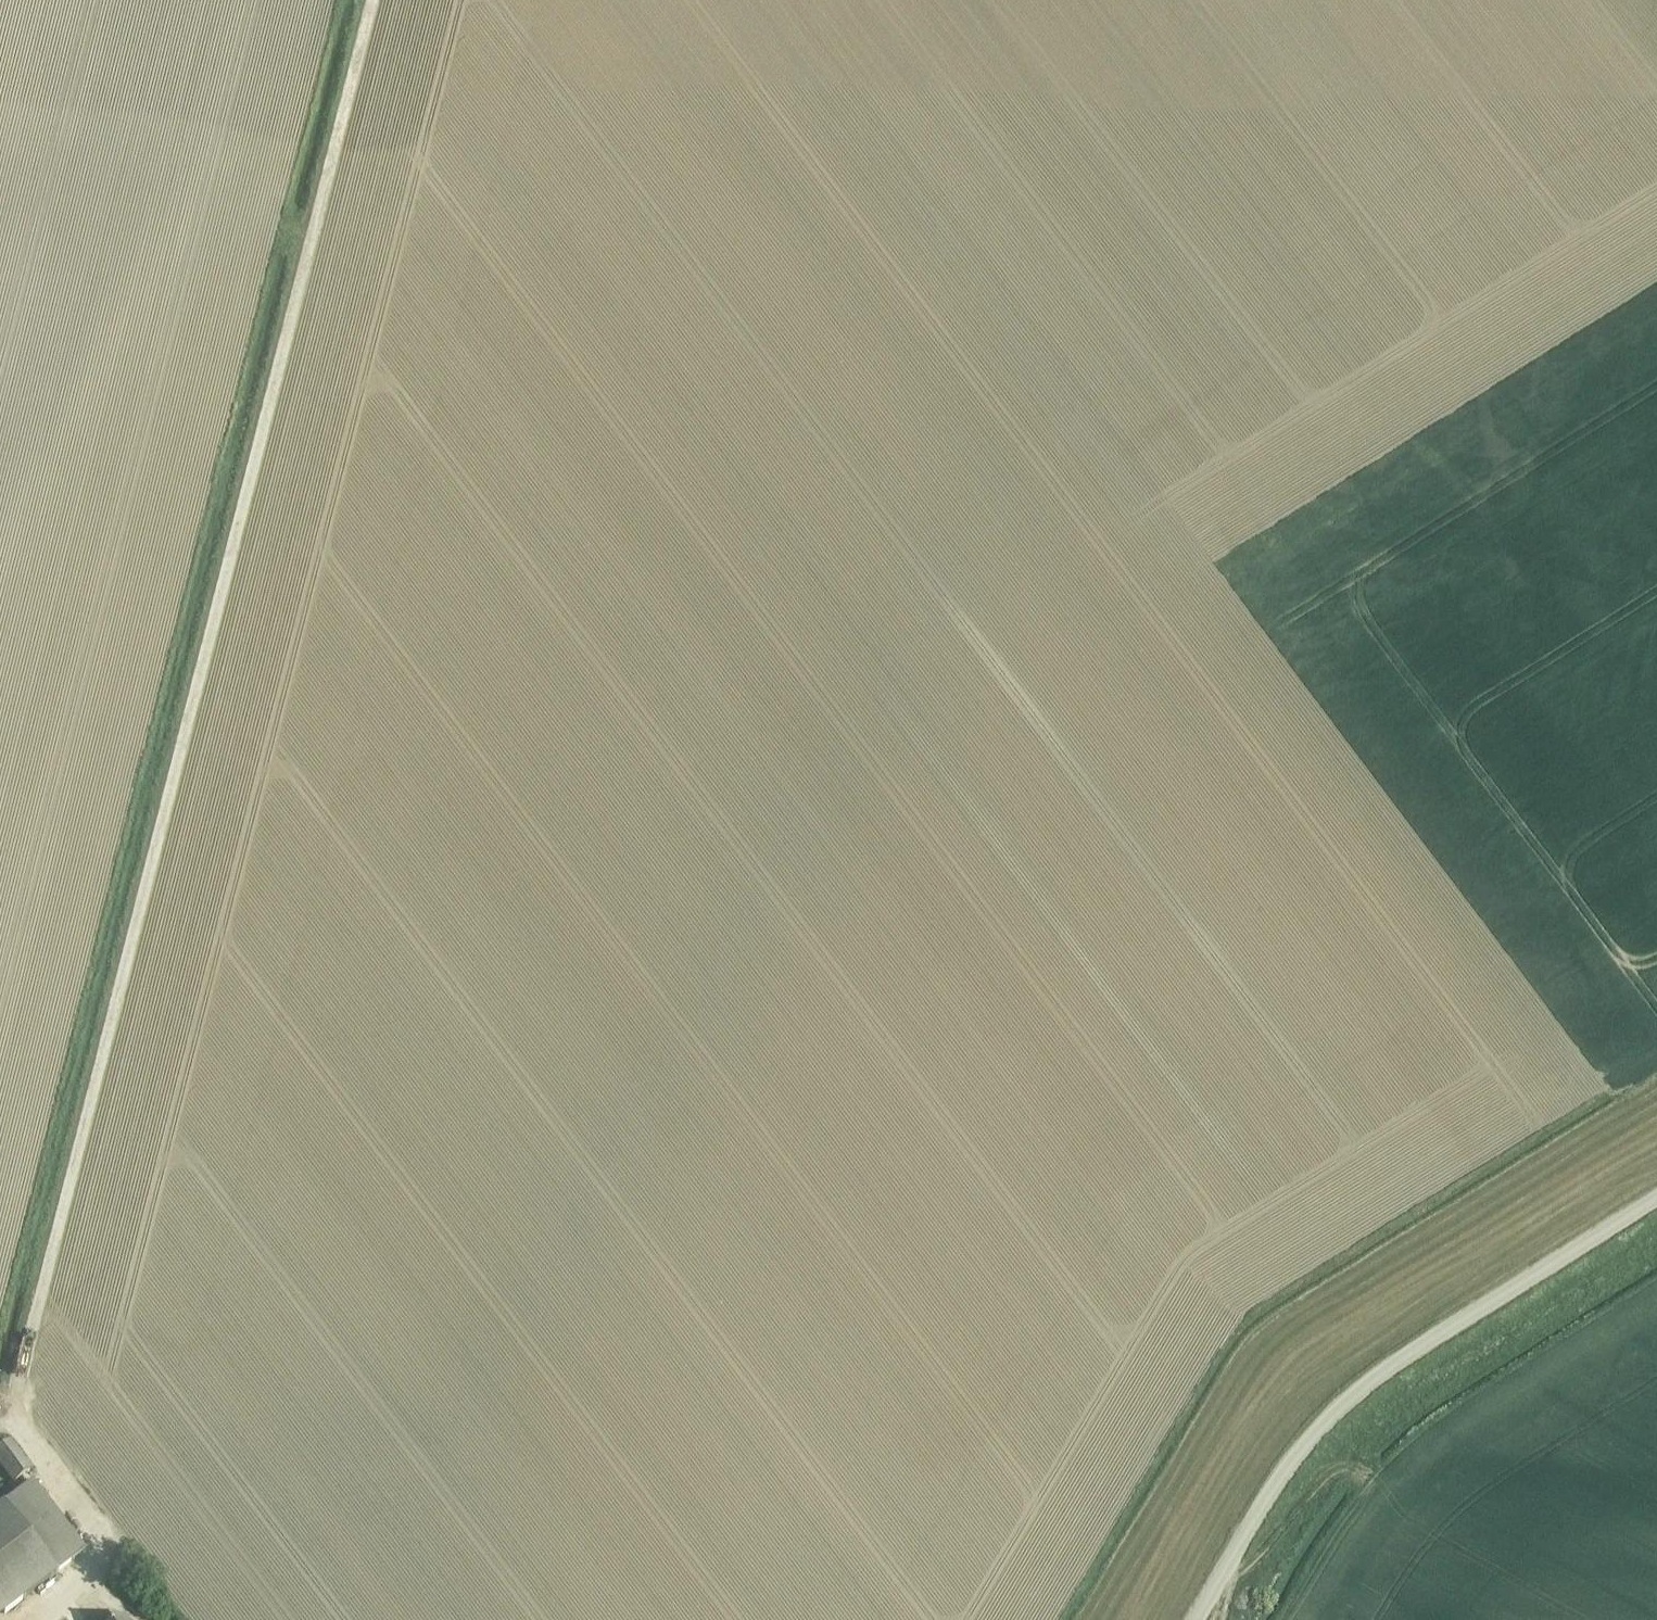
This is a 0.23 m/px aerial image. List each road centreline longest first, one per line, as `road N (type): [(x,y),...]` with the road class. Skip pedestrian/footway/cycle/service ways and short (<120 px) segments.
road 1 (track): [(373,0),(15,1399),(21,1438),(100,1547),(103,1567),(46,1619)]
road 2 (tertiary): [(1194,1619),(1301,1449),(1389,1368),(1656,1199)]

